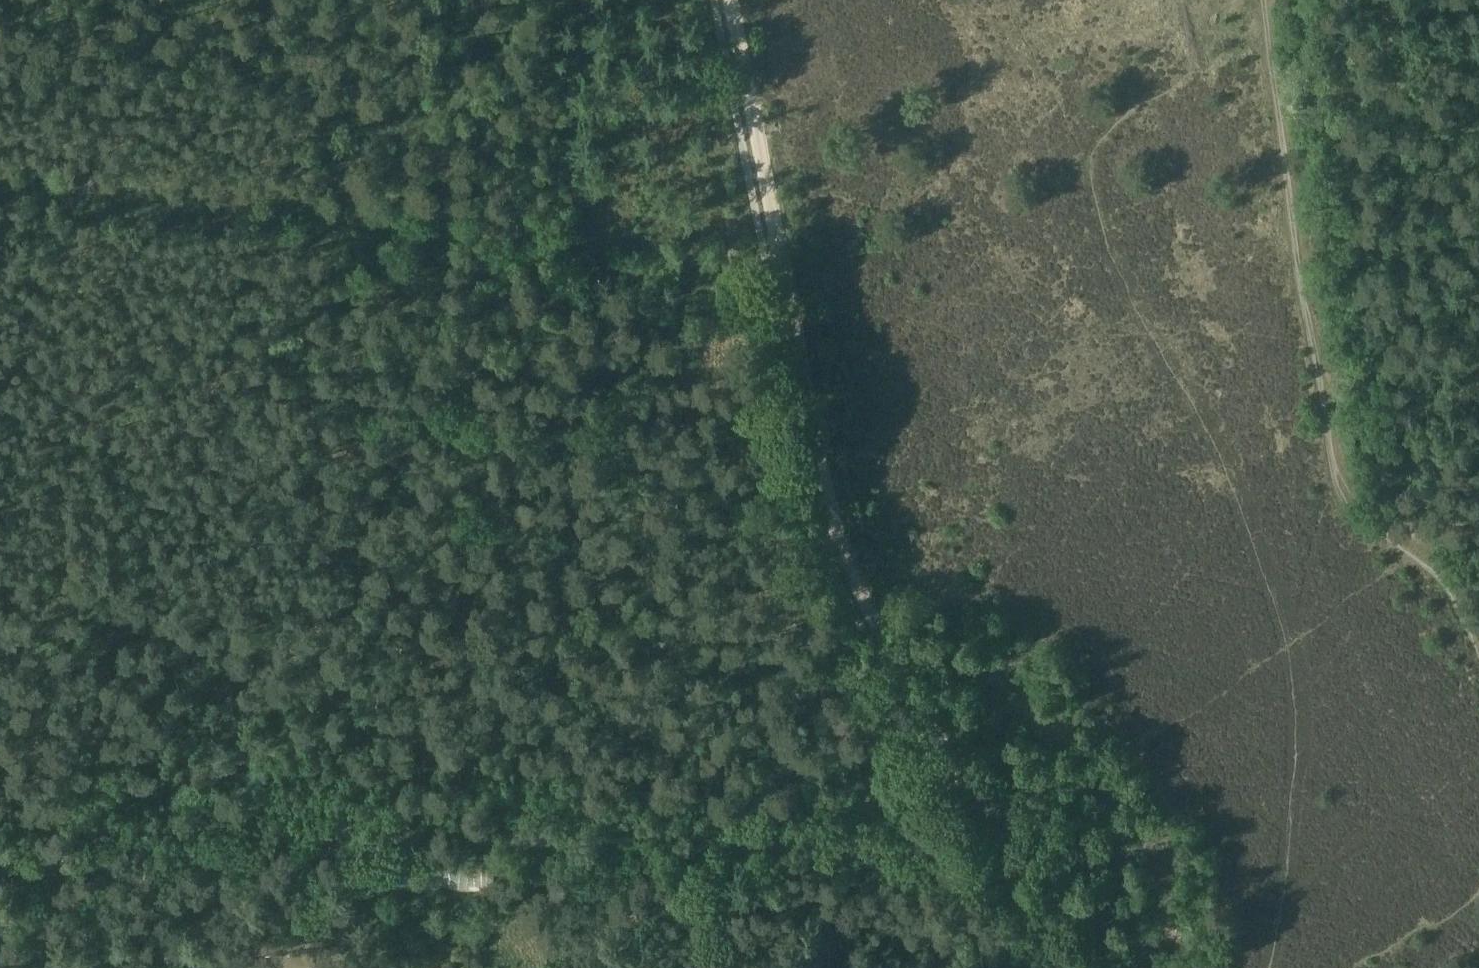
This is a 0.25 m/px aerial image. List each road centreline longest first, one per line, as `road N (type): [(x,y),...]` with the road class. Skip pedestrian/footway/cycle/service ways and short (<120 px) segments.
road 1 (track): [(996,851),(0,824)]
road 2 (track): [(996,851),(885,639),(829,484),(729,0)]
road 3 (track): [(1066,967),(996,851)]

